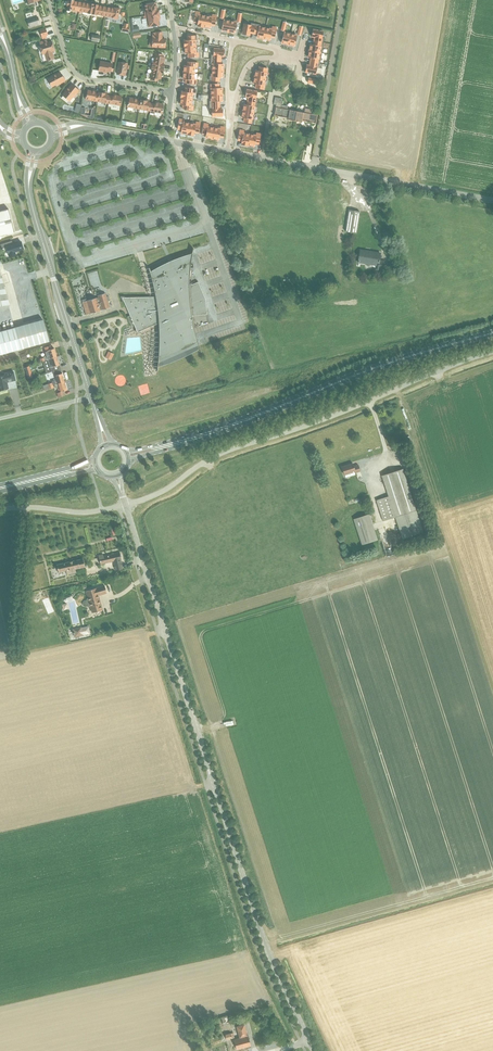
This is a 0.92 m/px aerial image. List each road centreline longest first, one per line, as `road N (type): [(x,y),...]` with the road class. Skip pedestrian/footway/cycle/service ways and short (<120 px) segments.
road 1 (tertiary): [(313,1050),(259,928),(126,505)]
road 2 (unclassified): [(126,505),(205,462),(492,352)]
road 3 (primary): [(492,333),(128,456)]
road 4 (secondary): [(92,397),(31,199),(34,151)]
road 5 (residential): [(172,92),(75,73),(49,0)]
road 6 (residential): [(313,169),(343,0)]
road 7 (unclassified): [(0,511),(126,505)]
road 8 (unclassified): [(492,200),(372,179)]

